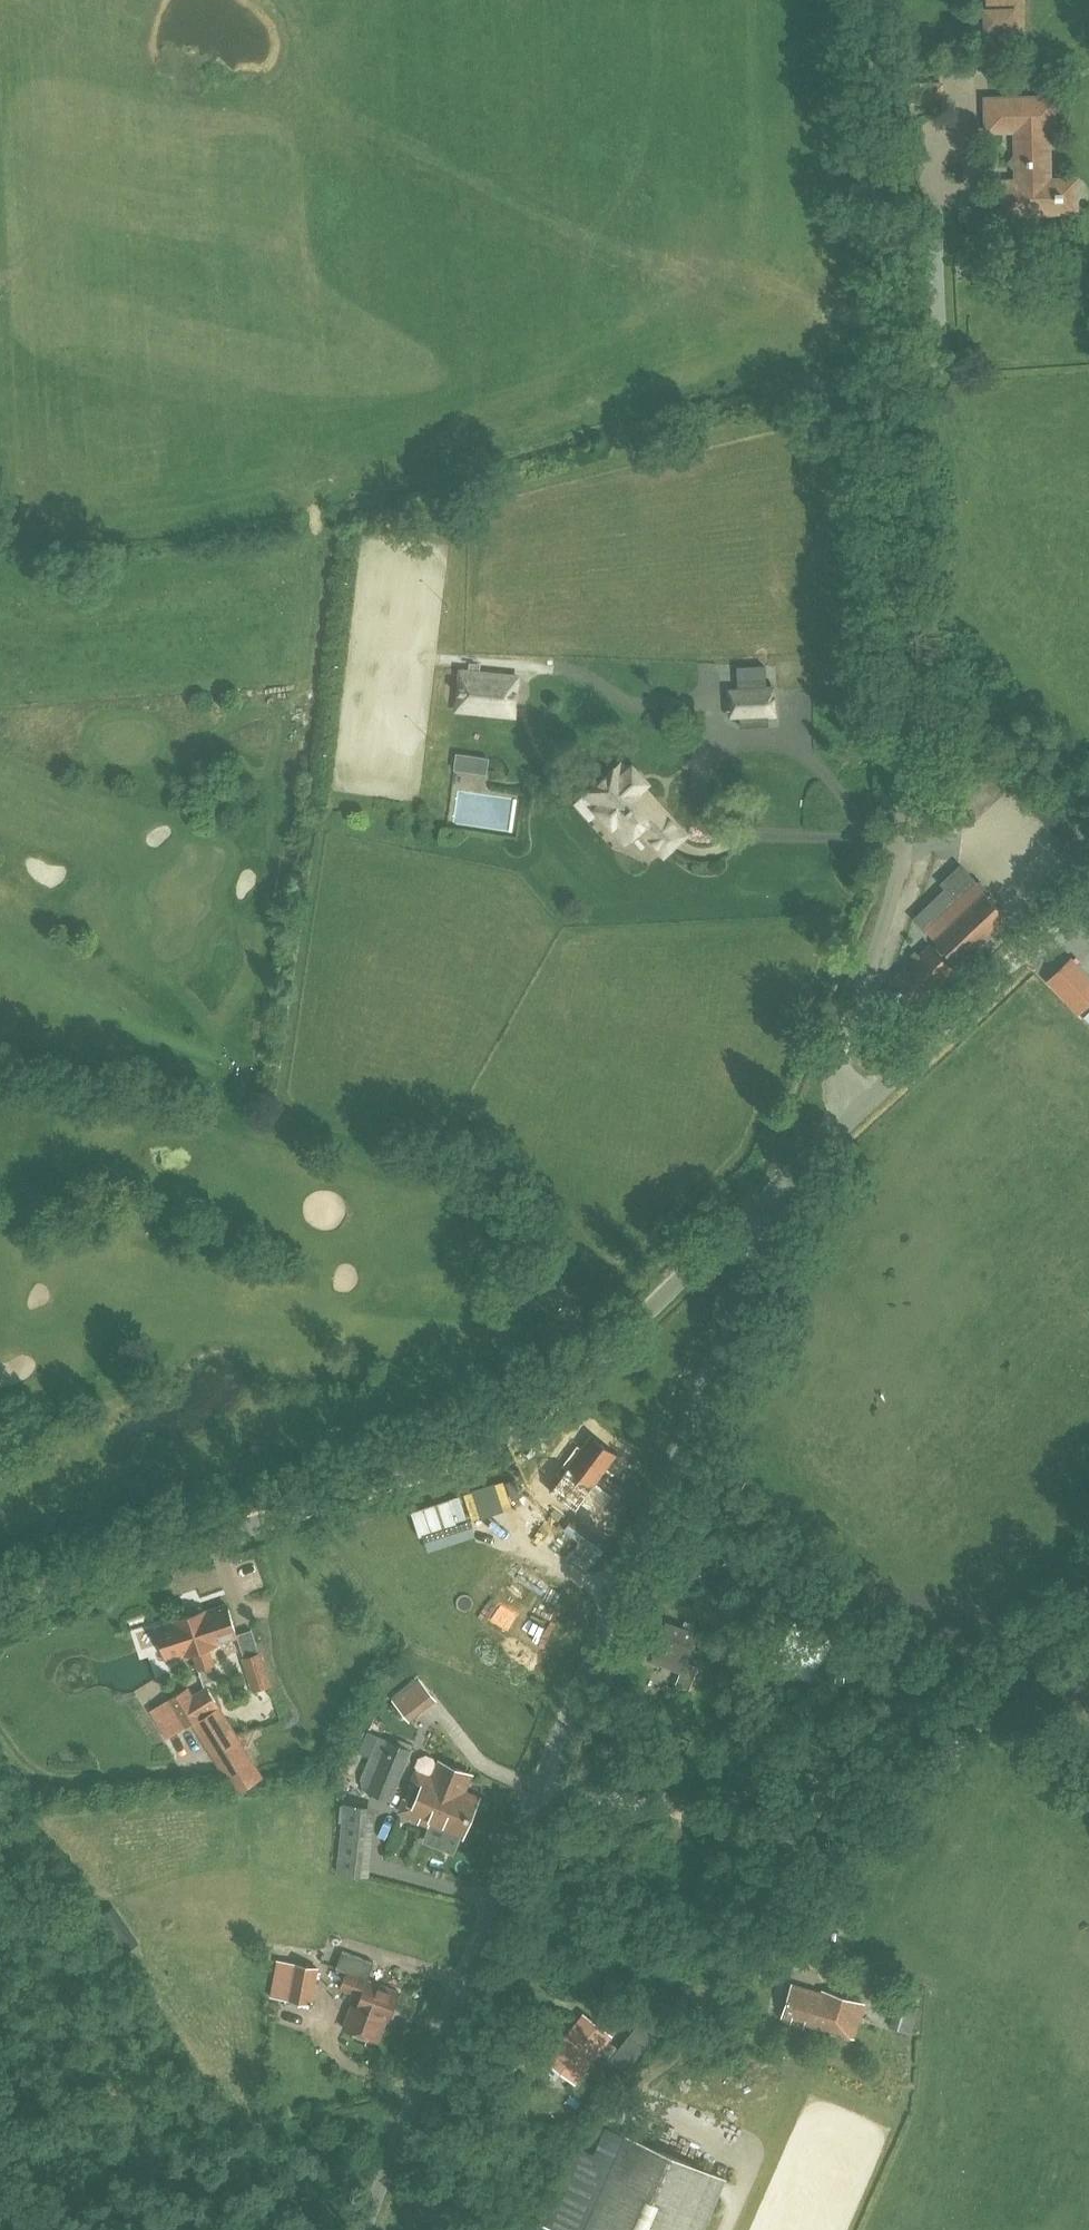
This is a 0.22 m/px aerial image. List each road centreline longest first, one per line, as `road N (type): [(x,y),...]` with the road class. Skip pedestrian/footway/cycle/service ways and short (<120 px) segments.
road 1 (unclassified): [(861,1117),(835,1083),(897,883),(905,802),(866,0)]
road 2 (unclassified): [(365,2229),(787,1188)]
road 3 (unclassified): [(0,1608),(460,1461),(524,1428),(787,1188)]
road 4 (track): [(1088,1591),(909,1786),(830,1802),(771,1832),(675,1798),(537,1794)]
road 5 (unclassified): [(861,1117),(1088,897)]

